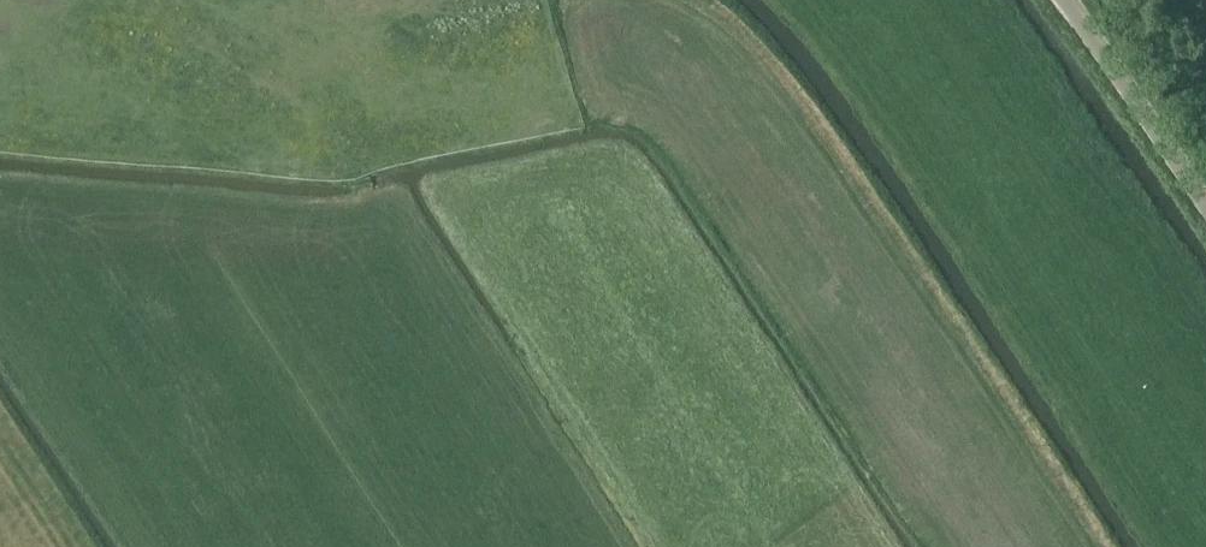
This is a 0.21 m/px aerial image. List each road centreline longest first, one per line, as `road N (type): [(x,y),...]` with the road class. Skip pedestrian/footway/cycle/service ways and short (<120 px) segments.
road 1 (unclassified): [(1205,218),(1066,0)]

